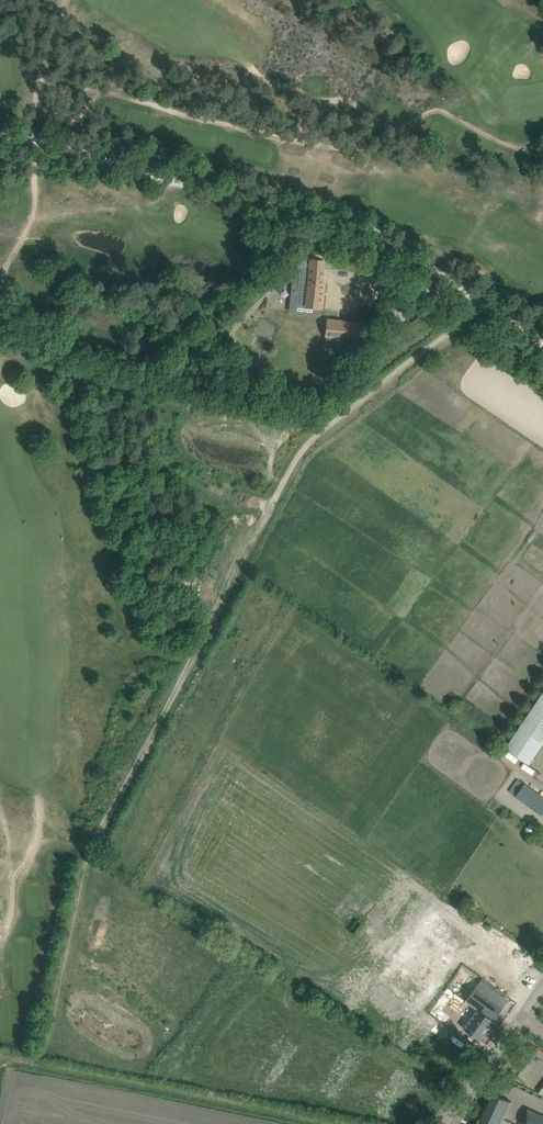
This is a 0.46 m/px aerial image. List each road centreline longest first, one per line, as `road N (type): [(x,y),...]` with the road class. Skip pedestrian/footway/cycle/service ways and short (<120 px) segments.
road 1 (unclassified): [(542,336),(364,213),(0,129)]
road 2 (track): [(0,324),(10,257),(35,215),(35,123),(47,44)]
road 3 (track): [(39,86),(75,86),(293,142)]
road 4 (tertiary): [(445,1123),(520,1018)]

